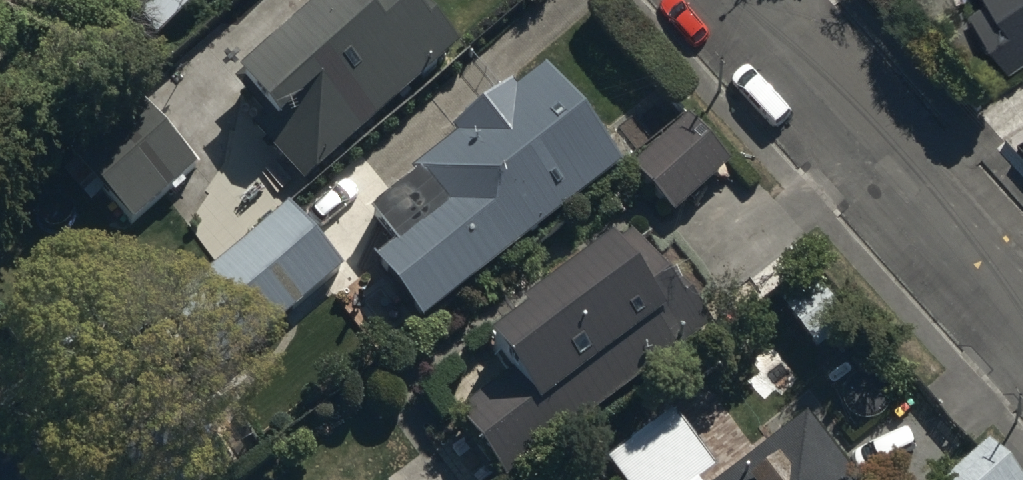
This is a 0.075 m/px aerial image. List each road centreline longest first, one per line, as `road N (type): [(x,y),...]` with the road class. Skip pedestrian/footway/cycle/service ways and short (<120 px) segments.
road 1 (residential): [(1022,309),(747,0)]

